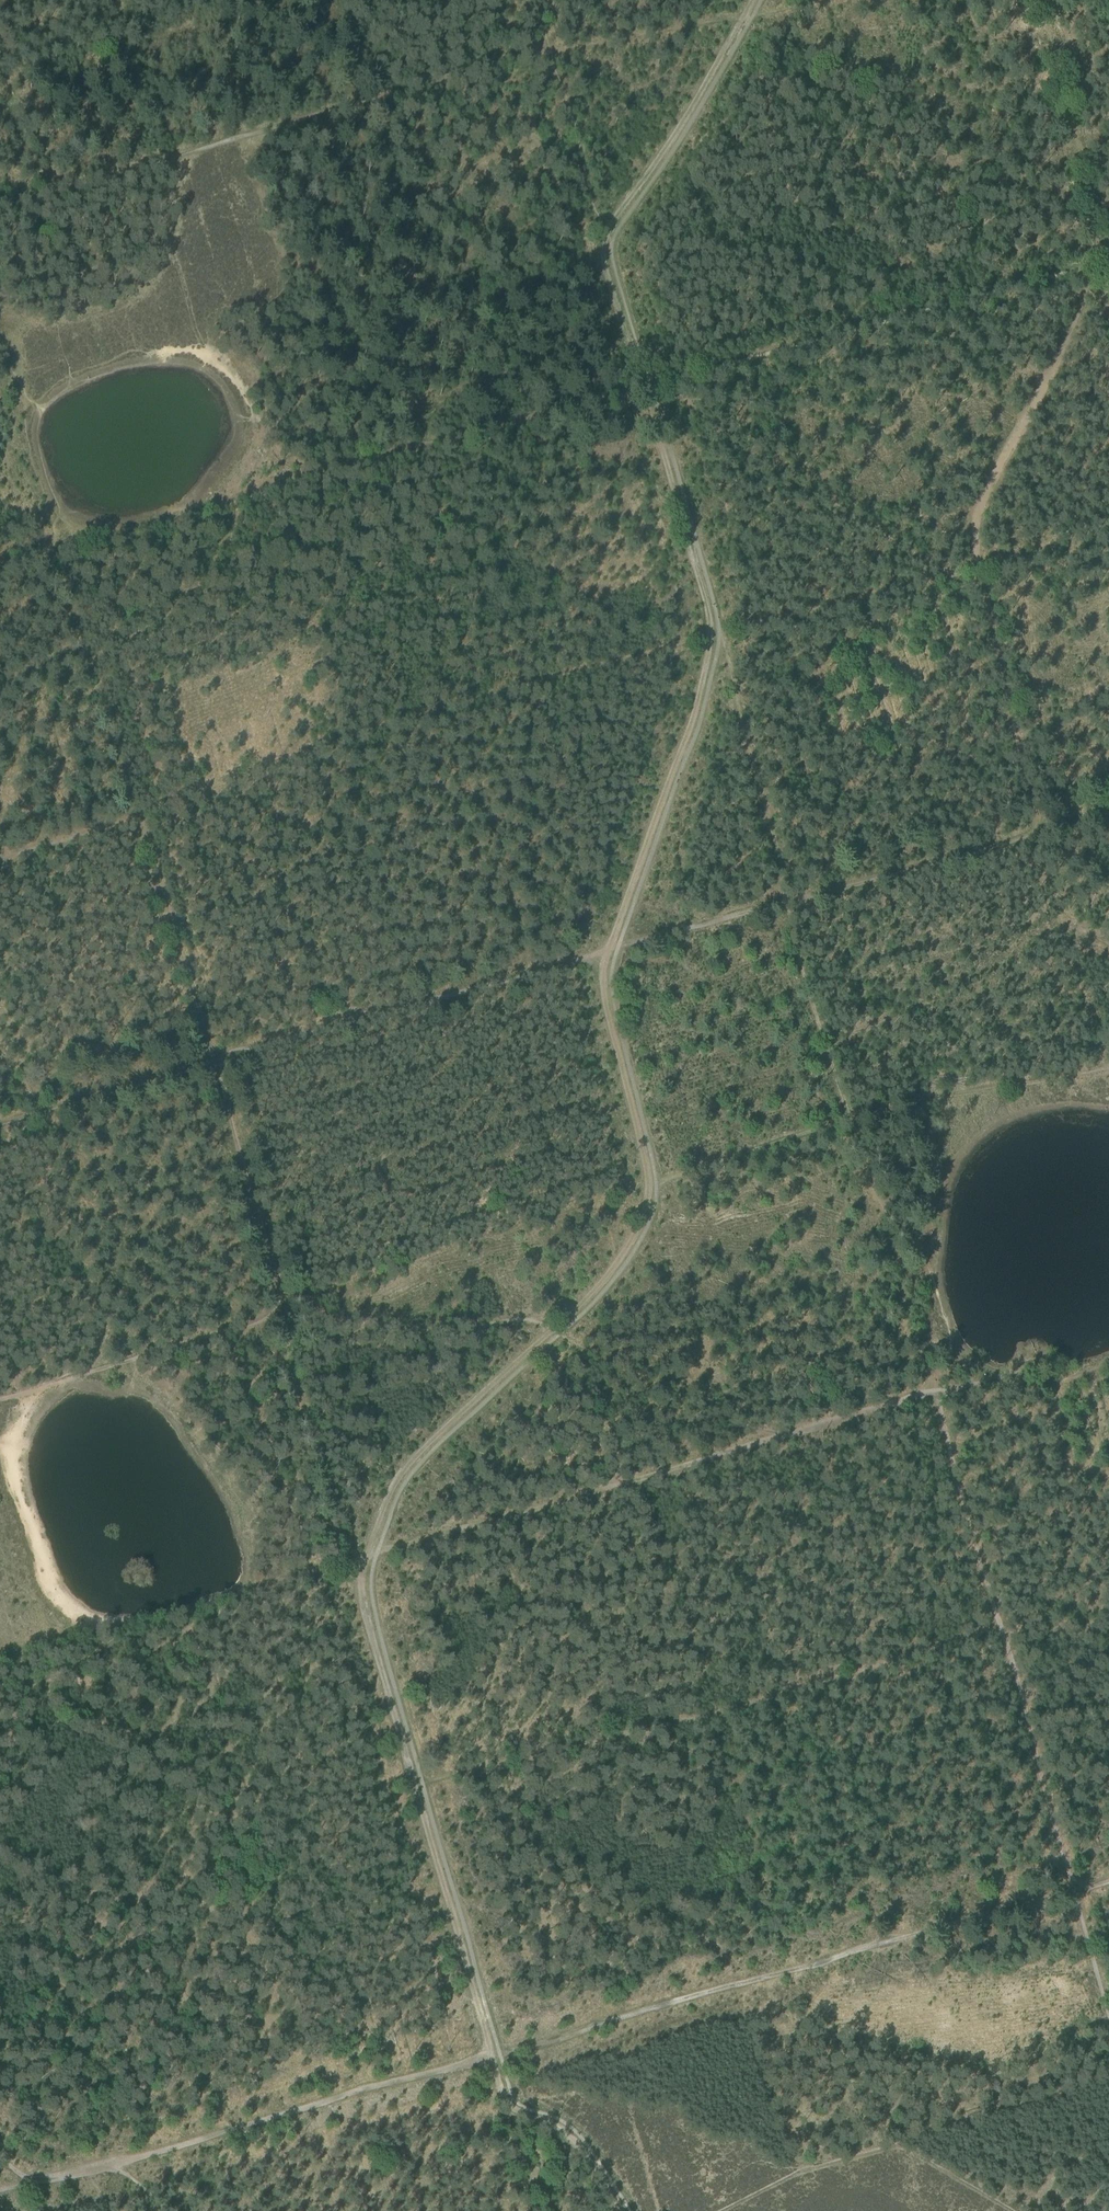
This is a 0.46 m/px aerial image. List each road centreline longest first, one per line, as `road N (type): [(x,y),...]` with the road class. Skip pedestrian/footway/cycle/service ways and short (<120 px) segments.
road 1 (track): [(1038,831),(215,1062)]
road 2 (track): [(1108,1878),(500,2051)]
road 3 (track): [(215,1062),(284,1308),(0,1399)]
road 4 (track): [(646,388),(175,521)]
road 5 (track): [(500,2051),(111,2163)]
road 6 (track): [(215,1062),(0,1122)]

